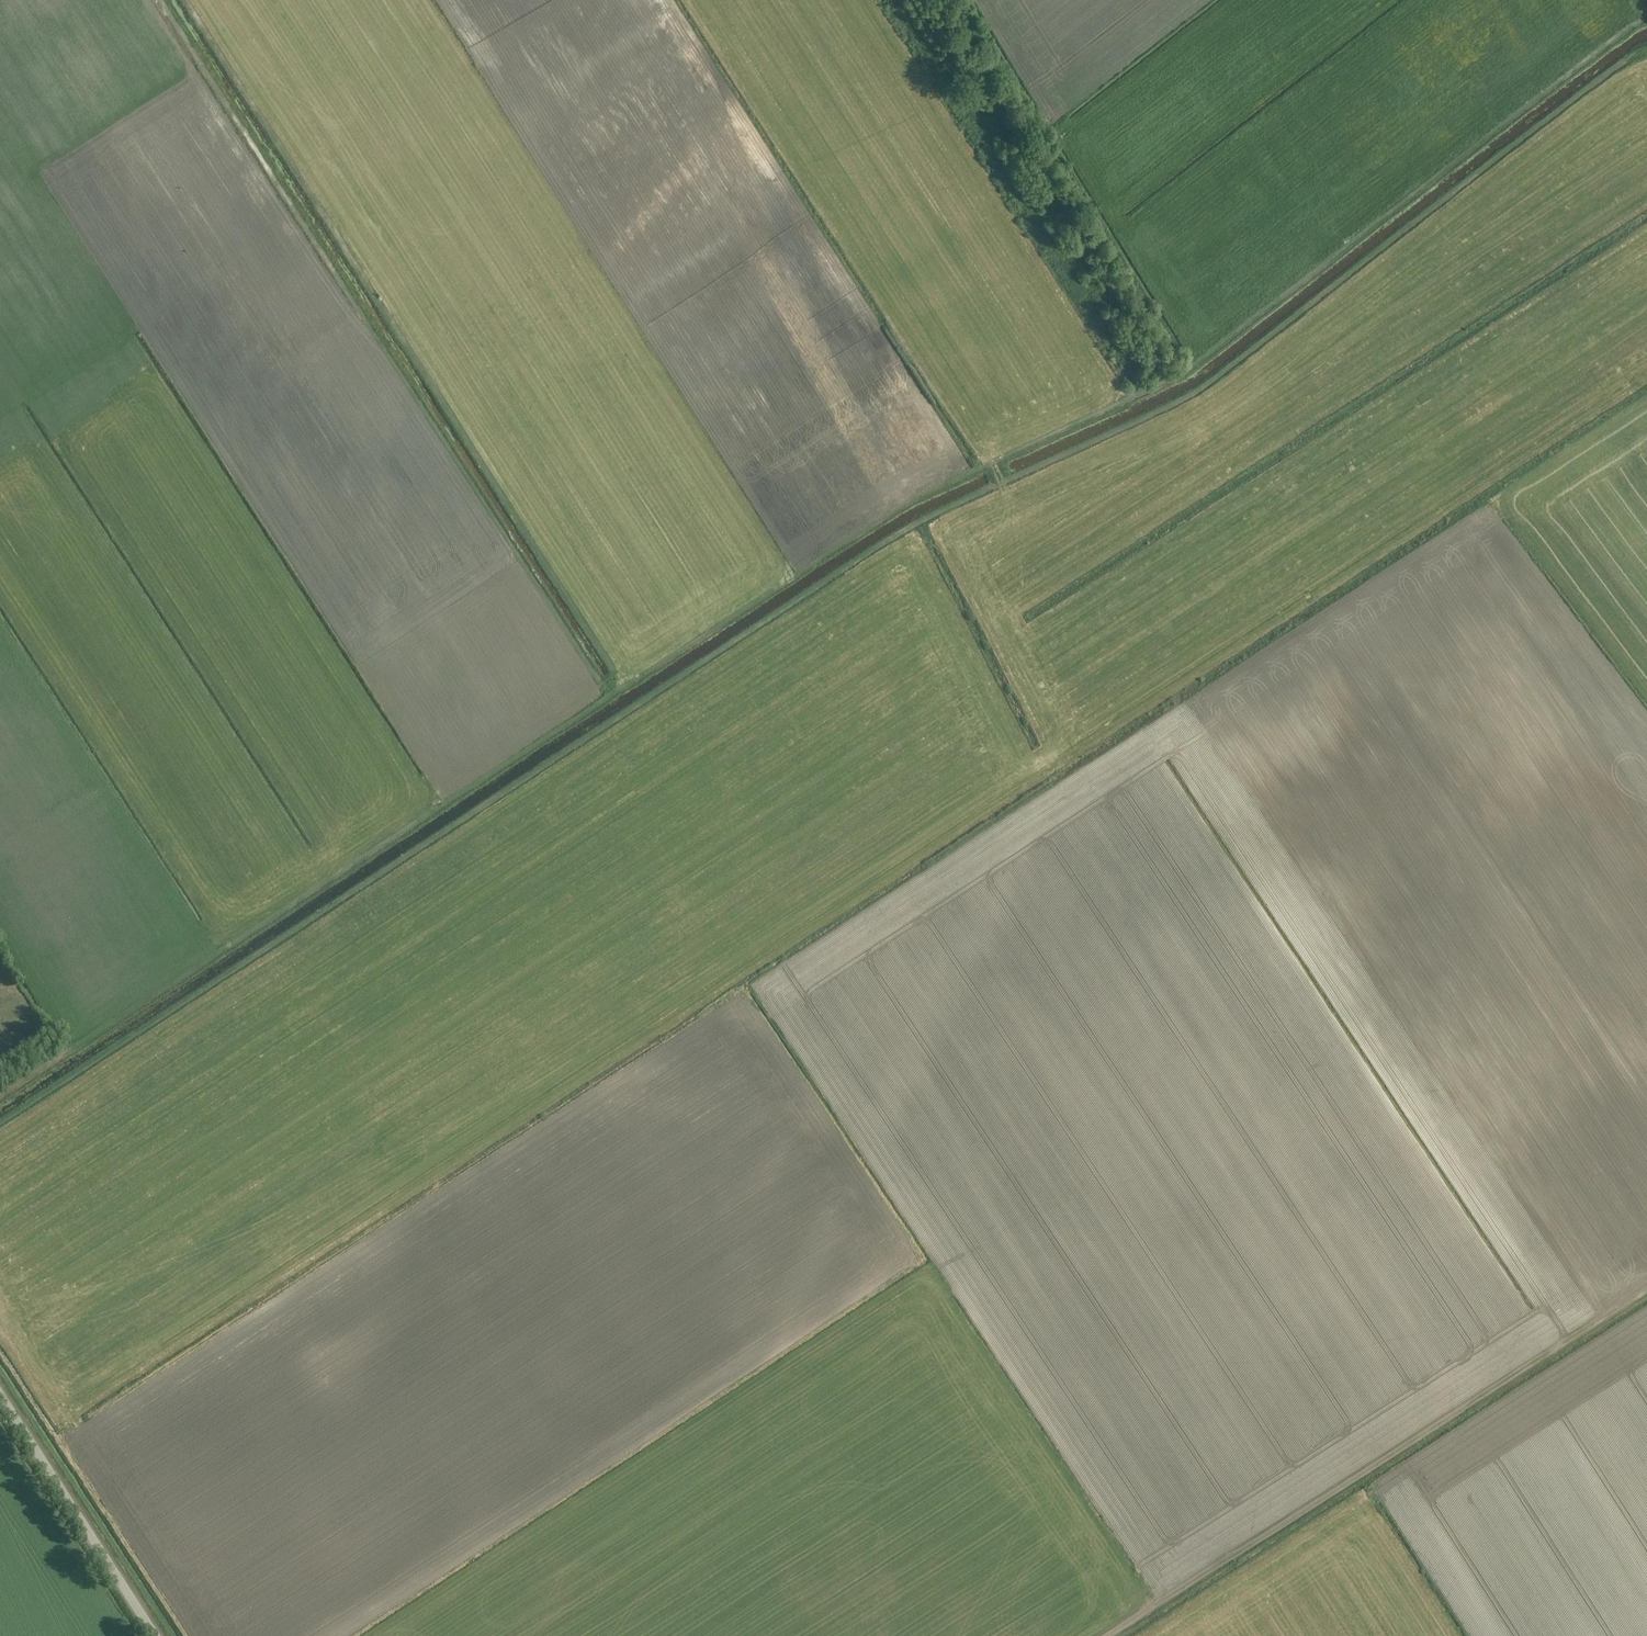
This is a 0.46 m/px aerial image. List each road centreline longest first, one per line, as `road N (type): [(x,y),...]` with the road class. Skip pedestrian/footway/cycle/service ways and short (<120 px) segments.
road 1 (track): [(1109,1635),(1646,1294)]
road 2 (tertiary): [(156,1635),(0,1394)]

